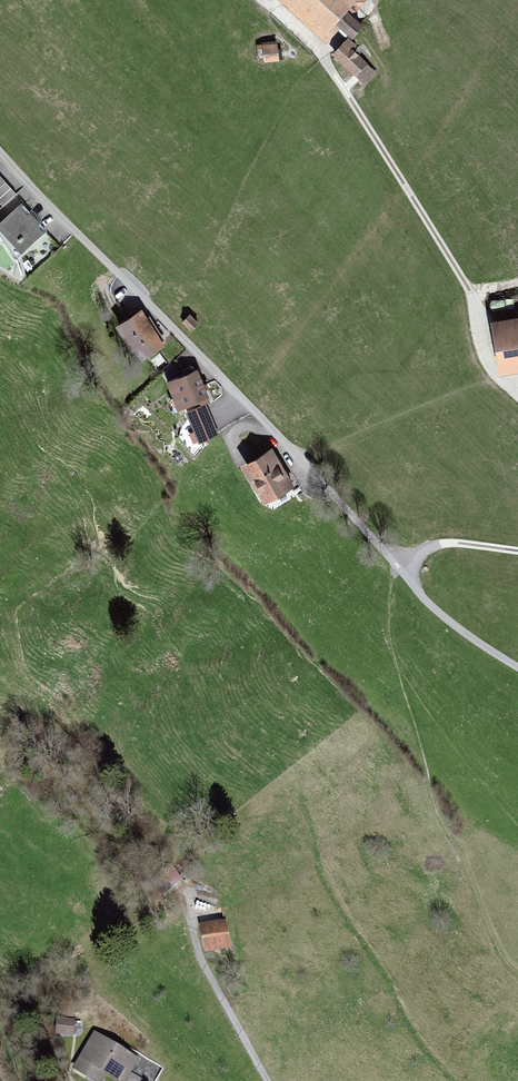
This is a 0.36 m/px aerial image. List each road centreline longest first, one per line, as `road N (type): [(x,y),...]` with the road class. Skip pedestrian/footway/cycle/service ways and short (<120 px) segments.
road 1 (unclassified): [(0,157),(443,619),(517,667)]
road 2 (track): [(263,0),(331,70),(474,306),(494,374)]
road 3 (track): [(184,905),(202,961),(266,1080)]

